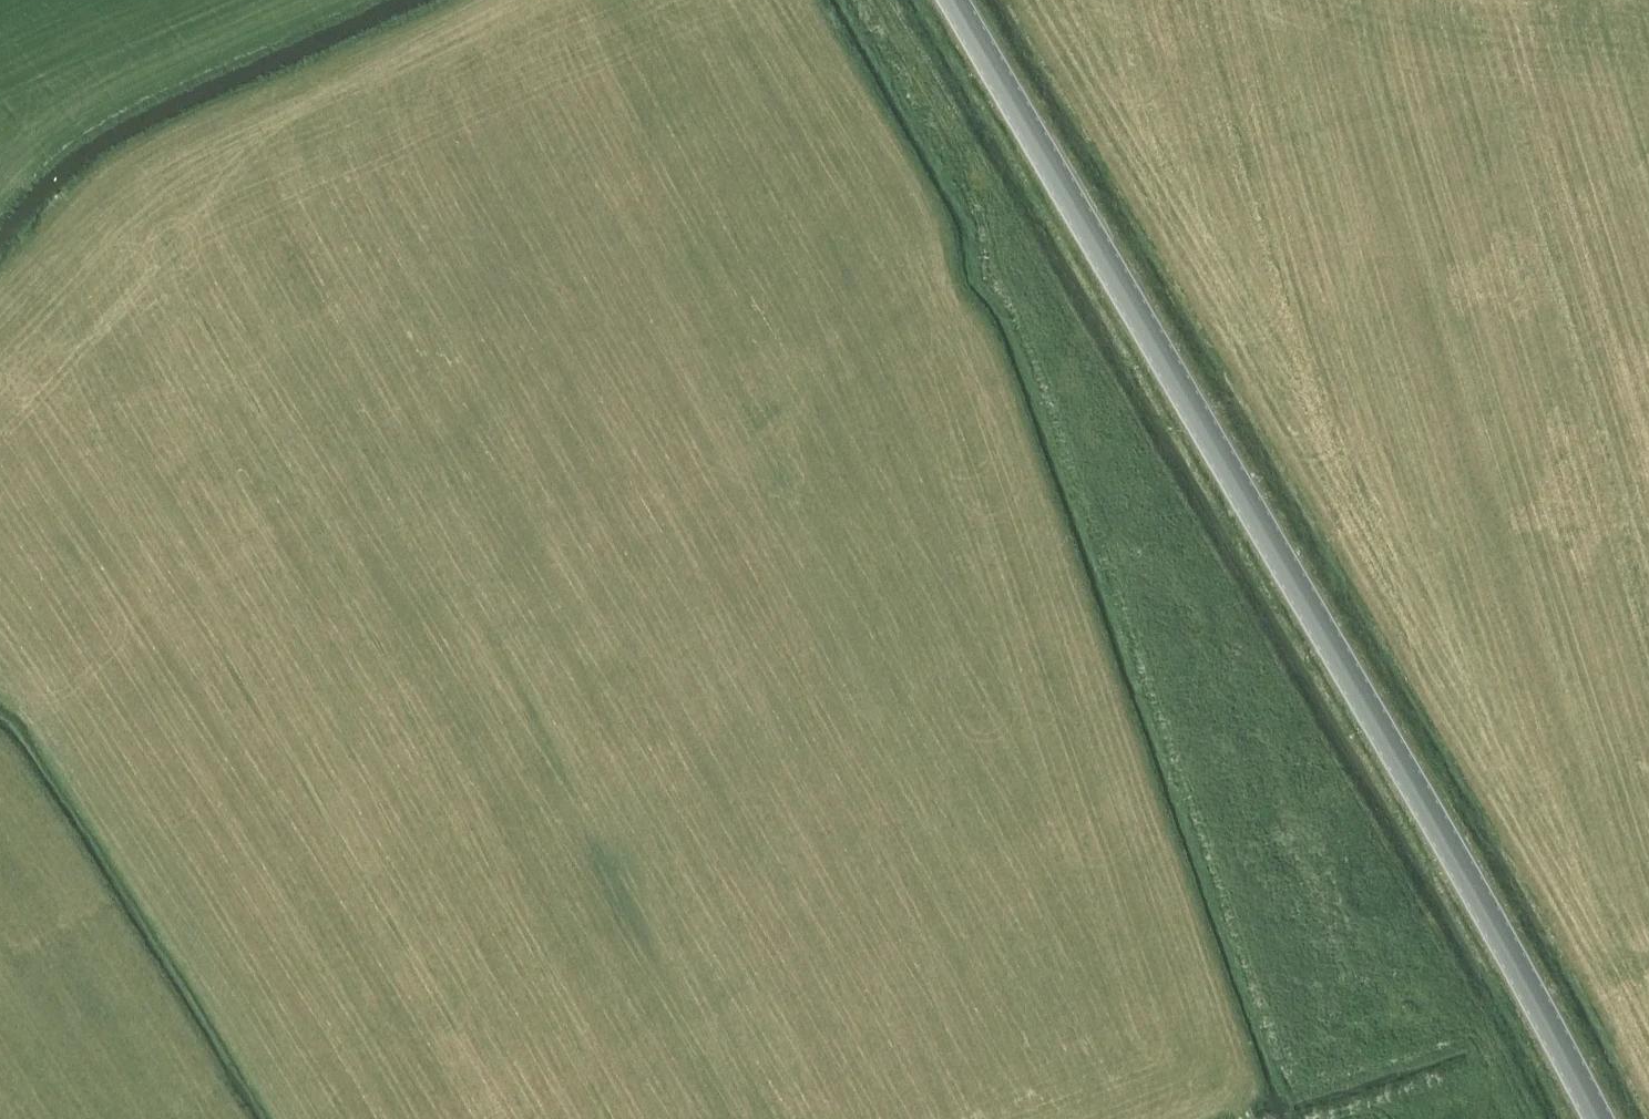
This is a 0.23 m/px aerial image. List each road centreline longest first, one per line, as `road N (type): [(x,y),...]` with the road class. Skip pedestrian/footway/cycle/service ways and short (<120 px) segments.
road 1 (secondary): [(1604,1118),(953,0)]

